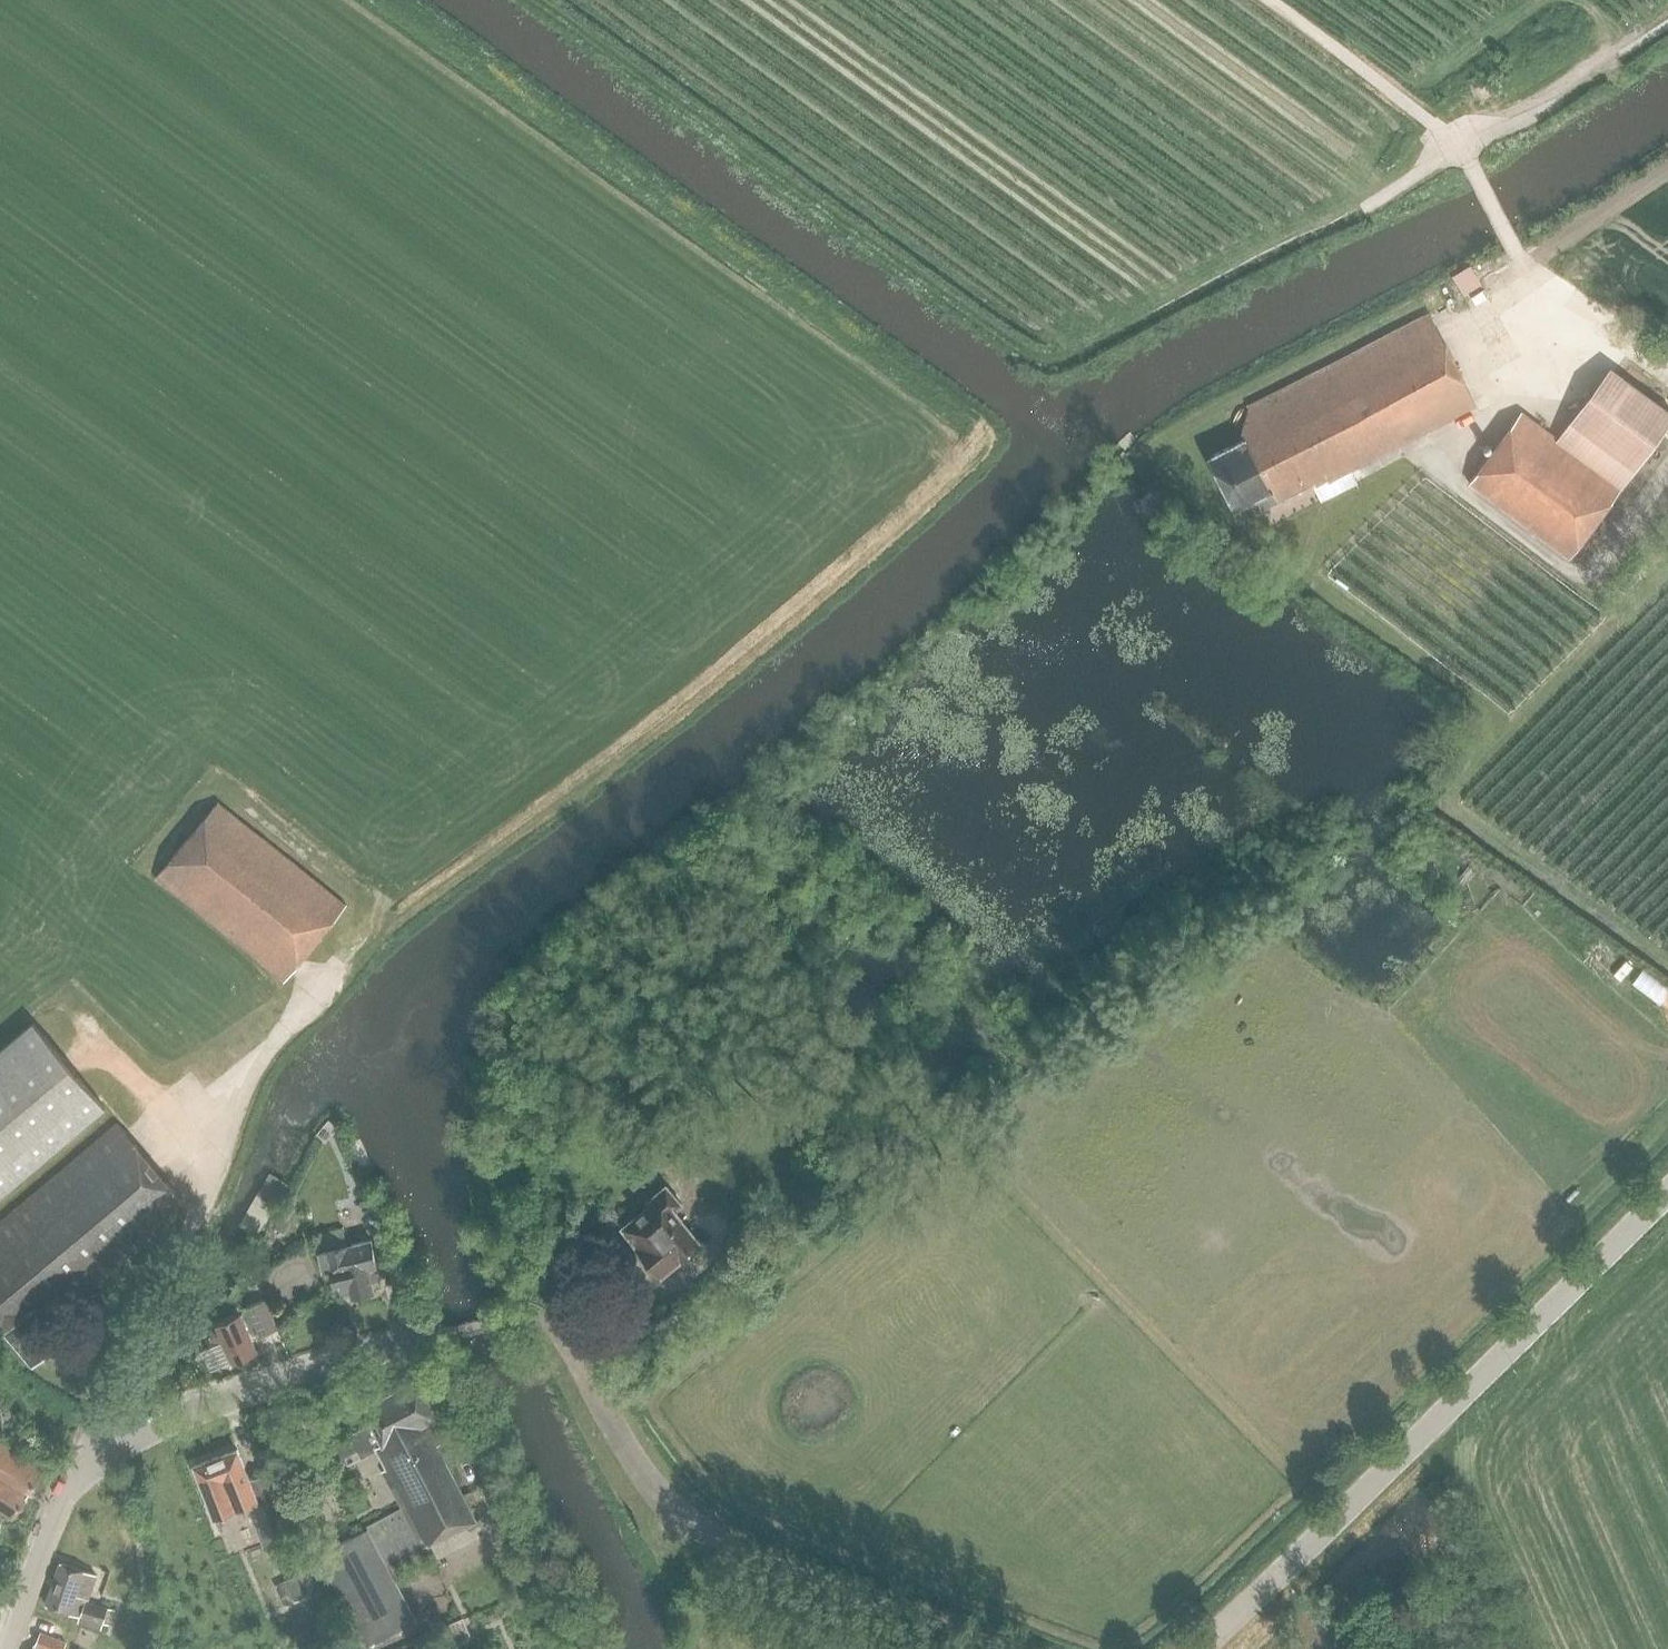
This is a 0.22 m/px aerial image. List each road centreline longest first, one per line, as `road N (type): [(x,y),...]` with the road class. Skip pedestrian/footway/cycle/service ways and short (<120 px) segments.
road 1 (tertiary): [(1194,1648),(1667,1190)]
road 2 (unclassified): [(1004,1648),(689,1525),(645,1482),(554,1327),(520,1312)]
road 3 (residential): [(1,1648),(31,1560),(91,1456),(184,1407),(439,1333)]
road 4 (track): [(1264,0),(1467,155),(1522,260)]
road 5 (track): [(1366,208),(1553,105)]

